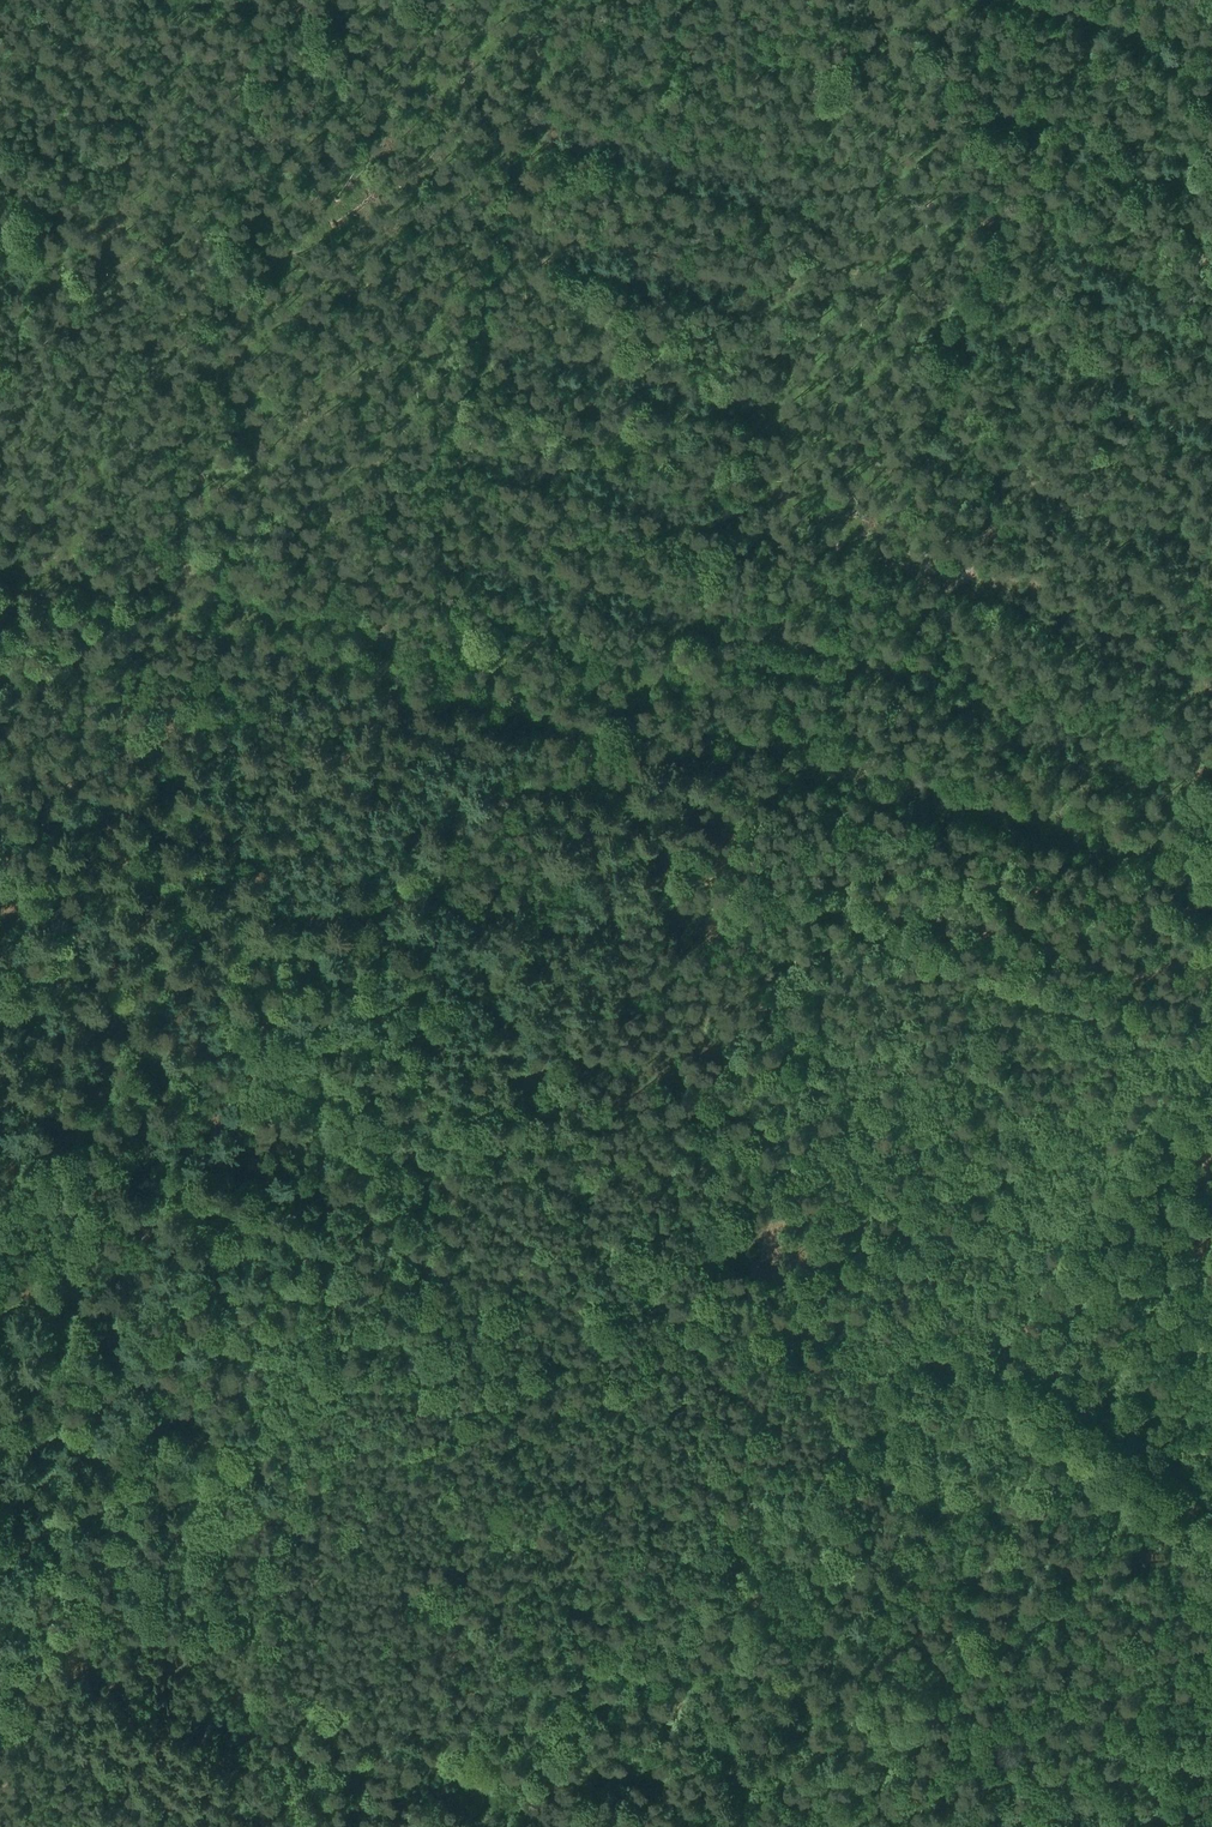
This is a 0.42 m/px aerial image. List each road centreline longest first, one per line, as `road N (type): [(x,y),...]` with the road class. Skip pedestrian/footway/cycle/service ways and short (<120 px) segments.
road 1 (track): [(1211,1042),(684,1826)]
road 2 (track): [(1211,1723),(1146,1815),(826,1659),(801,1656)]

